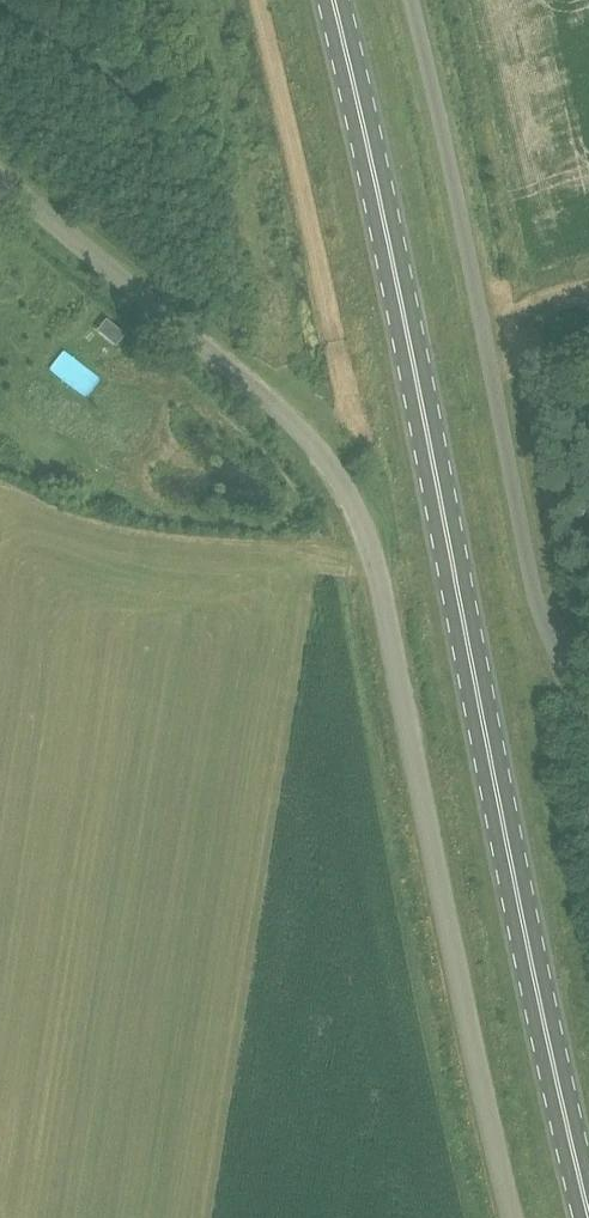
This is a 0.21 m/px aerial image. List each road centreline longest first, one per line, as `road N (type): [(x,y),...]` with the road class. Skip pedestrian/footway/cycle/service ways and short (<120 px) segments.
road 1 (primary): [(328,0),(385,212),(588,1211)]
road 2 (unclassified): [(512,1217),(374,561),(356,507),(280,410),(0,178)]

